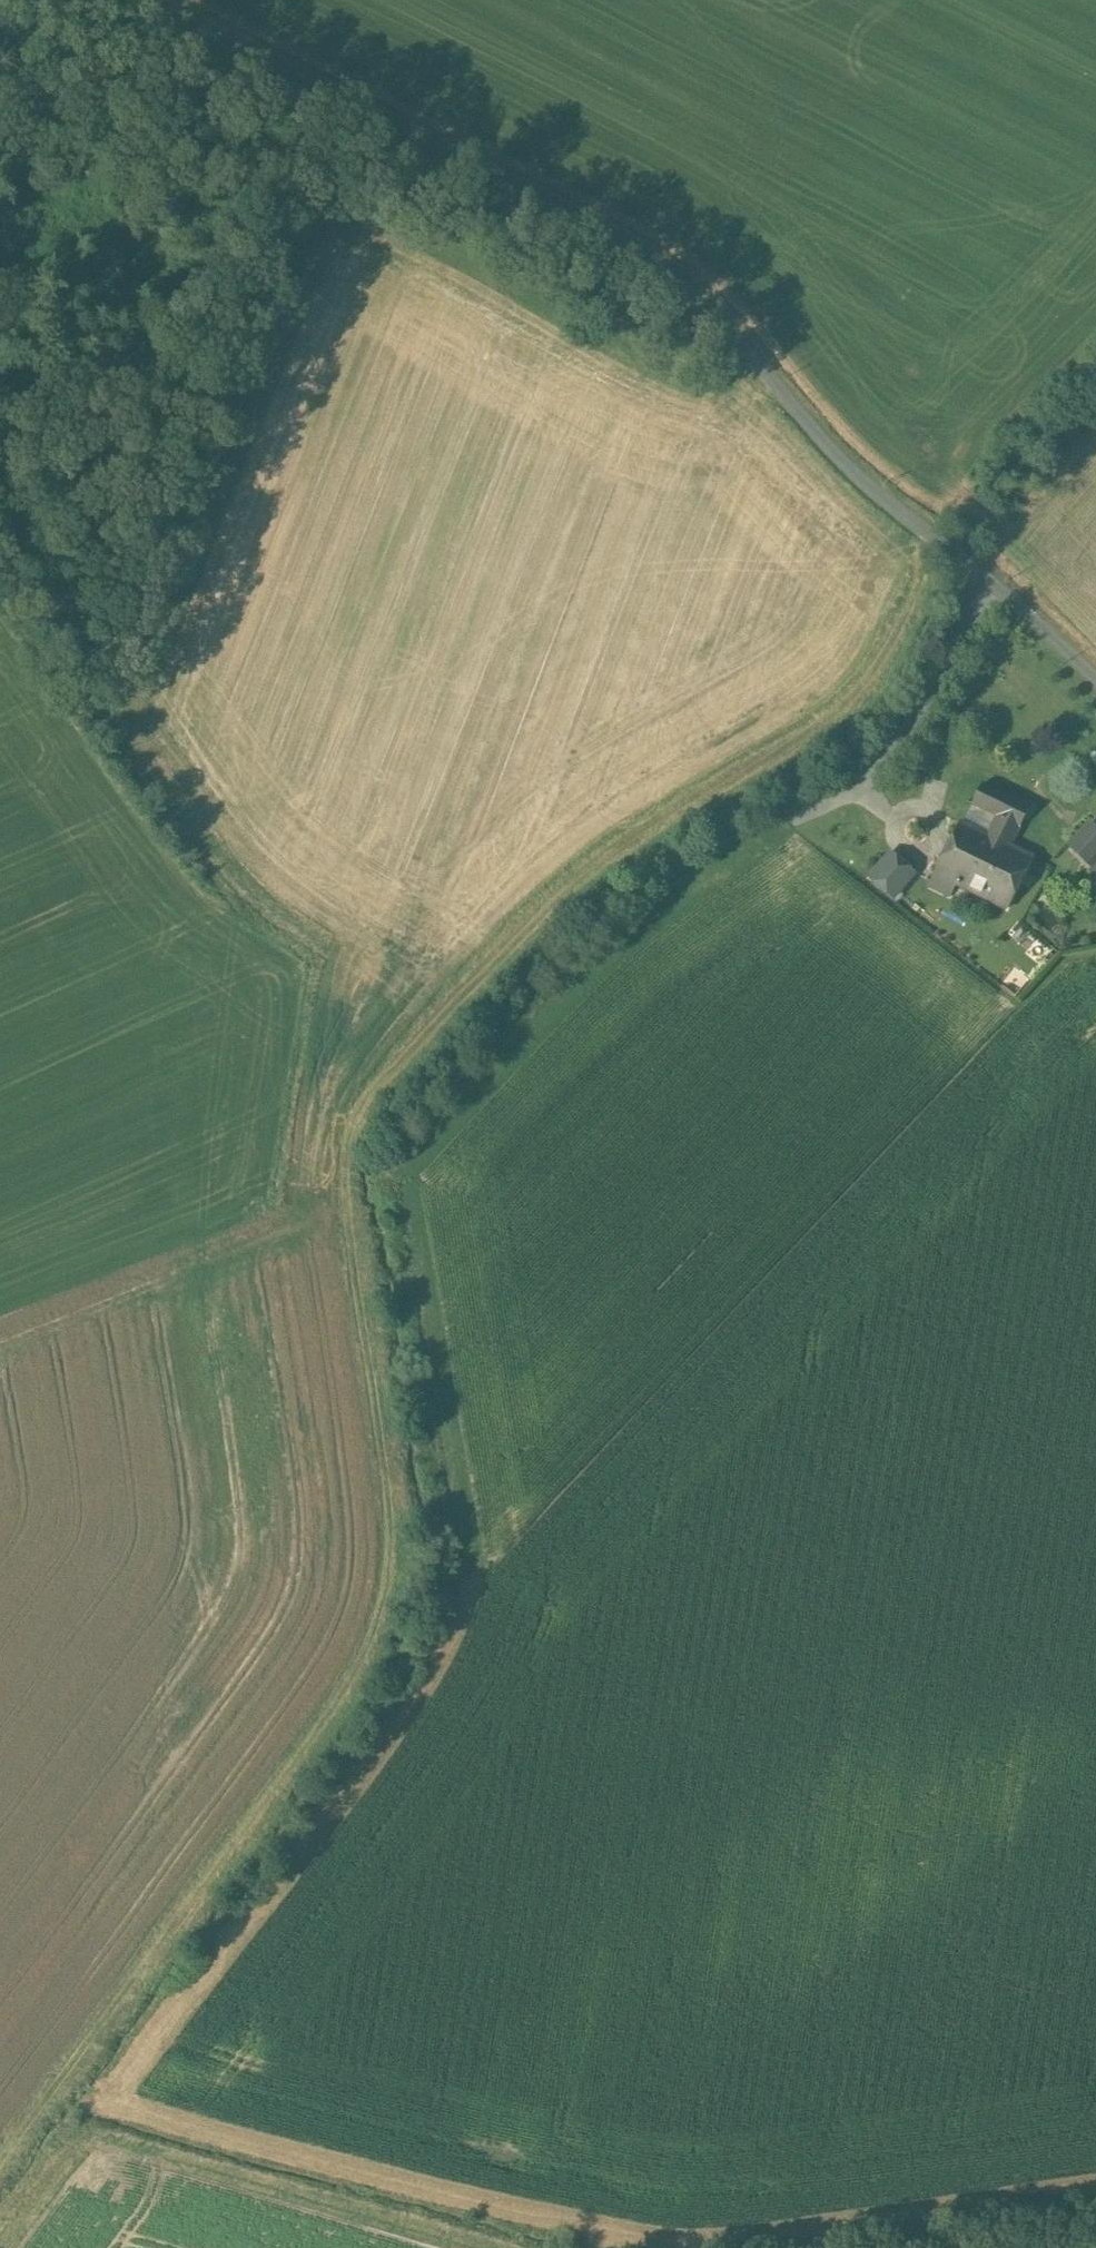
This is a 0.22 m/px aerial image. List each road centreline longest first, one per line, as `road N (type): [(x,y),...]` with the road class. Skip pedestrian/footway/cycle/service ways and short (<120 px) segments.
road 1 (unclassified): [(144,0),(623,242),(734,333),(847,465),(1095,678)]

